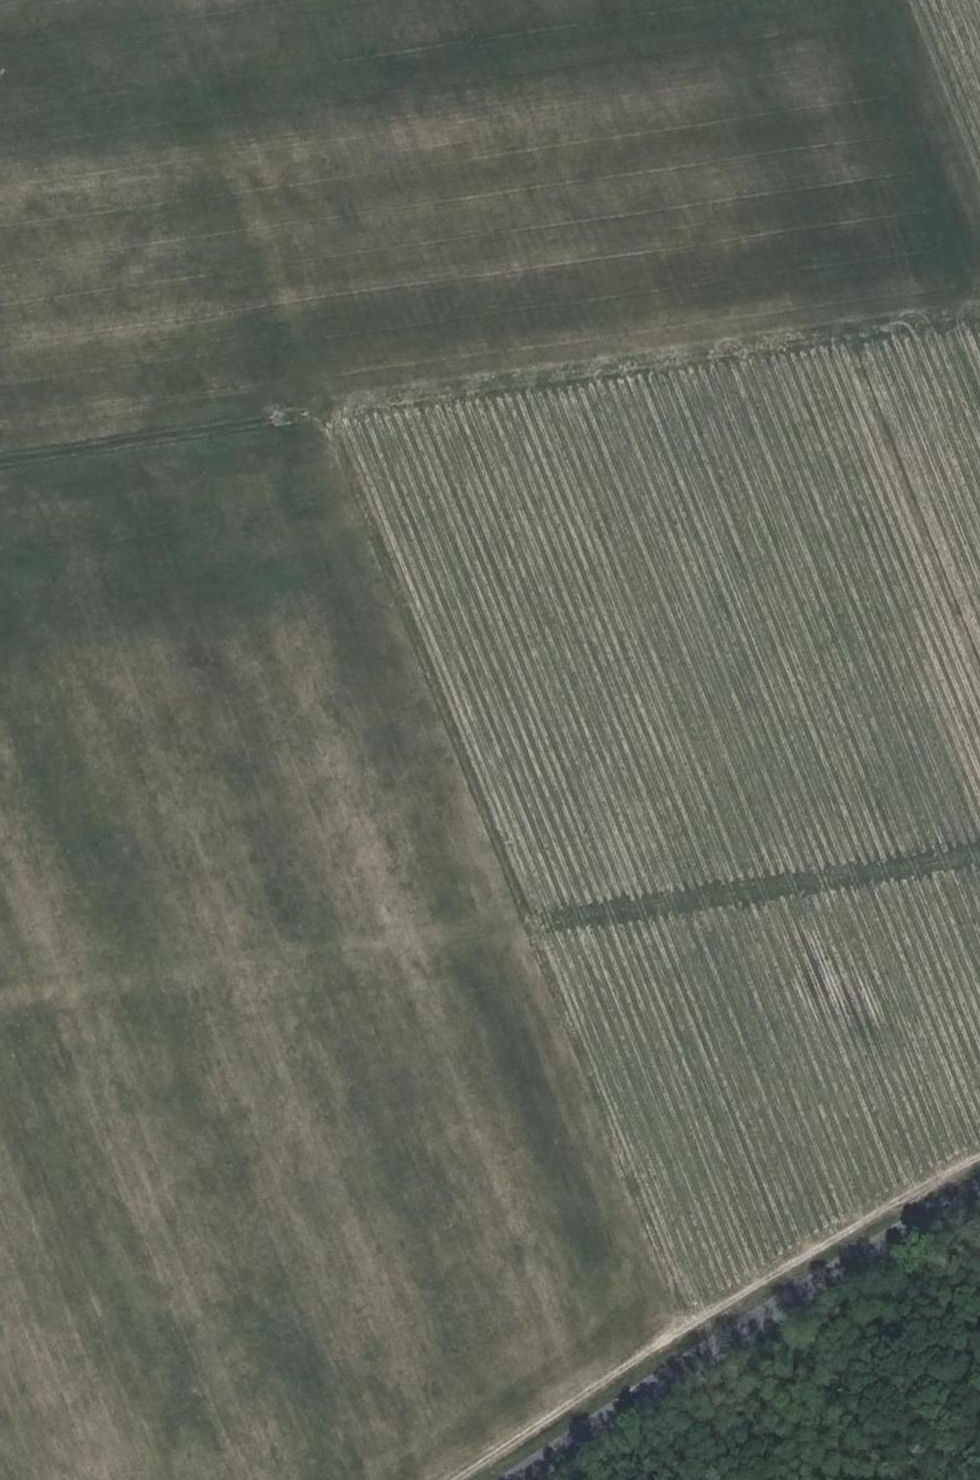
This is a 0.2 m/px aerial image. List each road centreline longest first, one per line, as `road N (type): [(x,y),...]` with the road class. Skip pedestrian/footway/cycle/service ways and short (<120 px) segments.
road 1 (unclassified): [(539,1479),(979,1201)]

